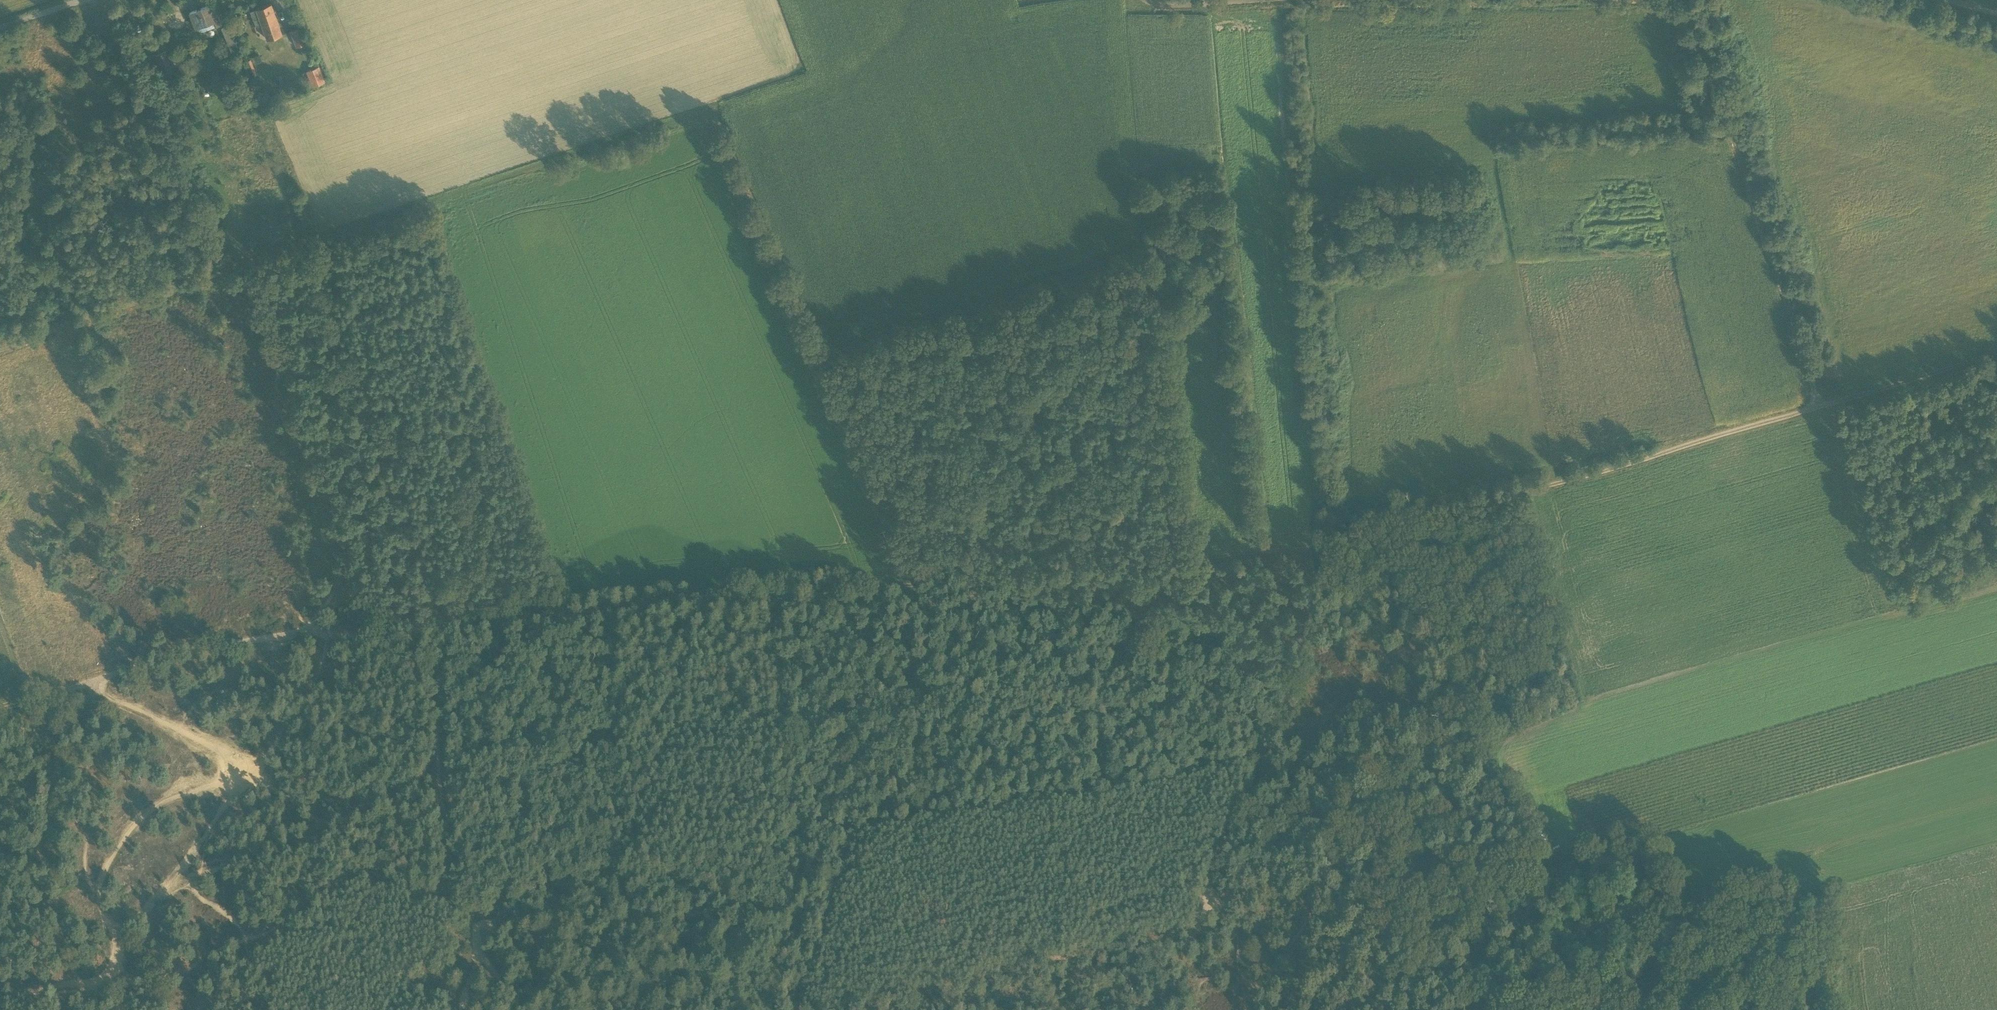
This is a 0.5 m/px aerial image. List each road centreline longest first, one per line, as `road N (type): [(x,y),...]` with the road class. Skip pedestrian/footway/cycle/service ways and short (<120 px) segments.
road 1 (track): [(909,585),(695,117),(0,345)]
road 2 (track): [(1324,544),(1175,564),(340,635)]
road 3 (track): [(1822,404),(1324,544)]
road 4 (track): [(1822,404),(1689,0)]
road 5 (track): [(340,635),(227,644),(0,705)]
road 6 (track): [(1171,1009),(1270,758)]
road 7 (track): [(1996,354),(1822,404)]
road 8 (track): [(1151,0),(1286,0)]

